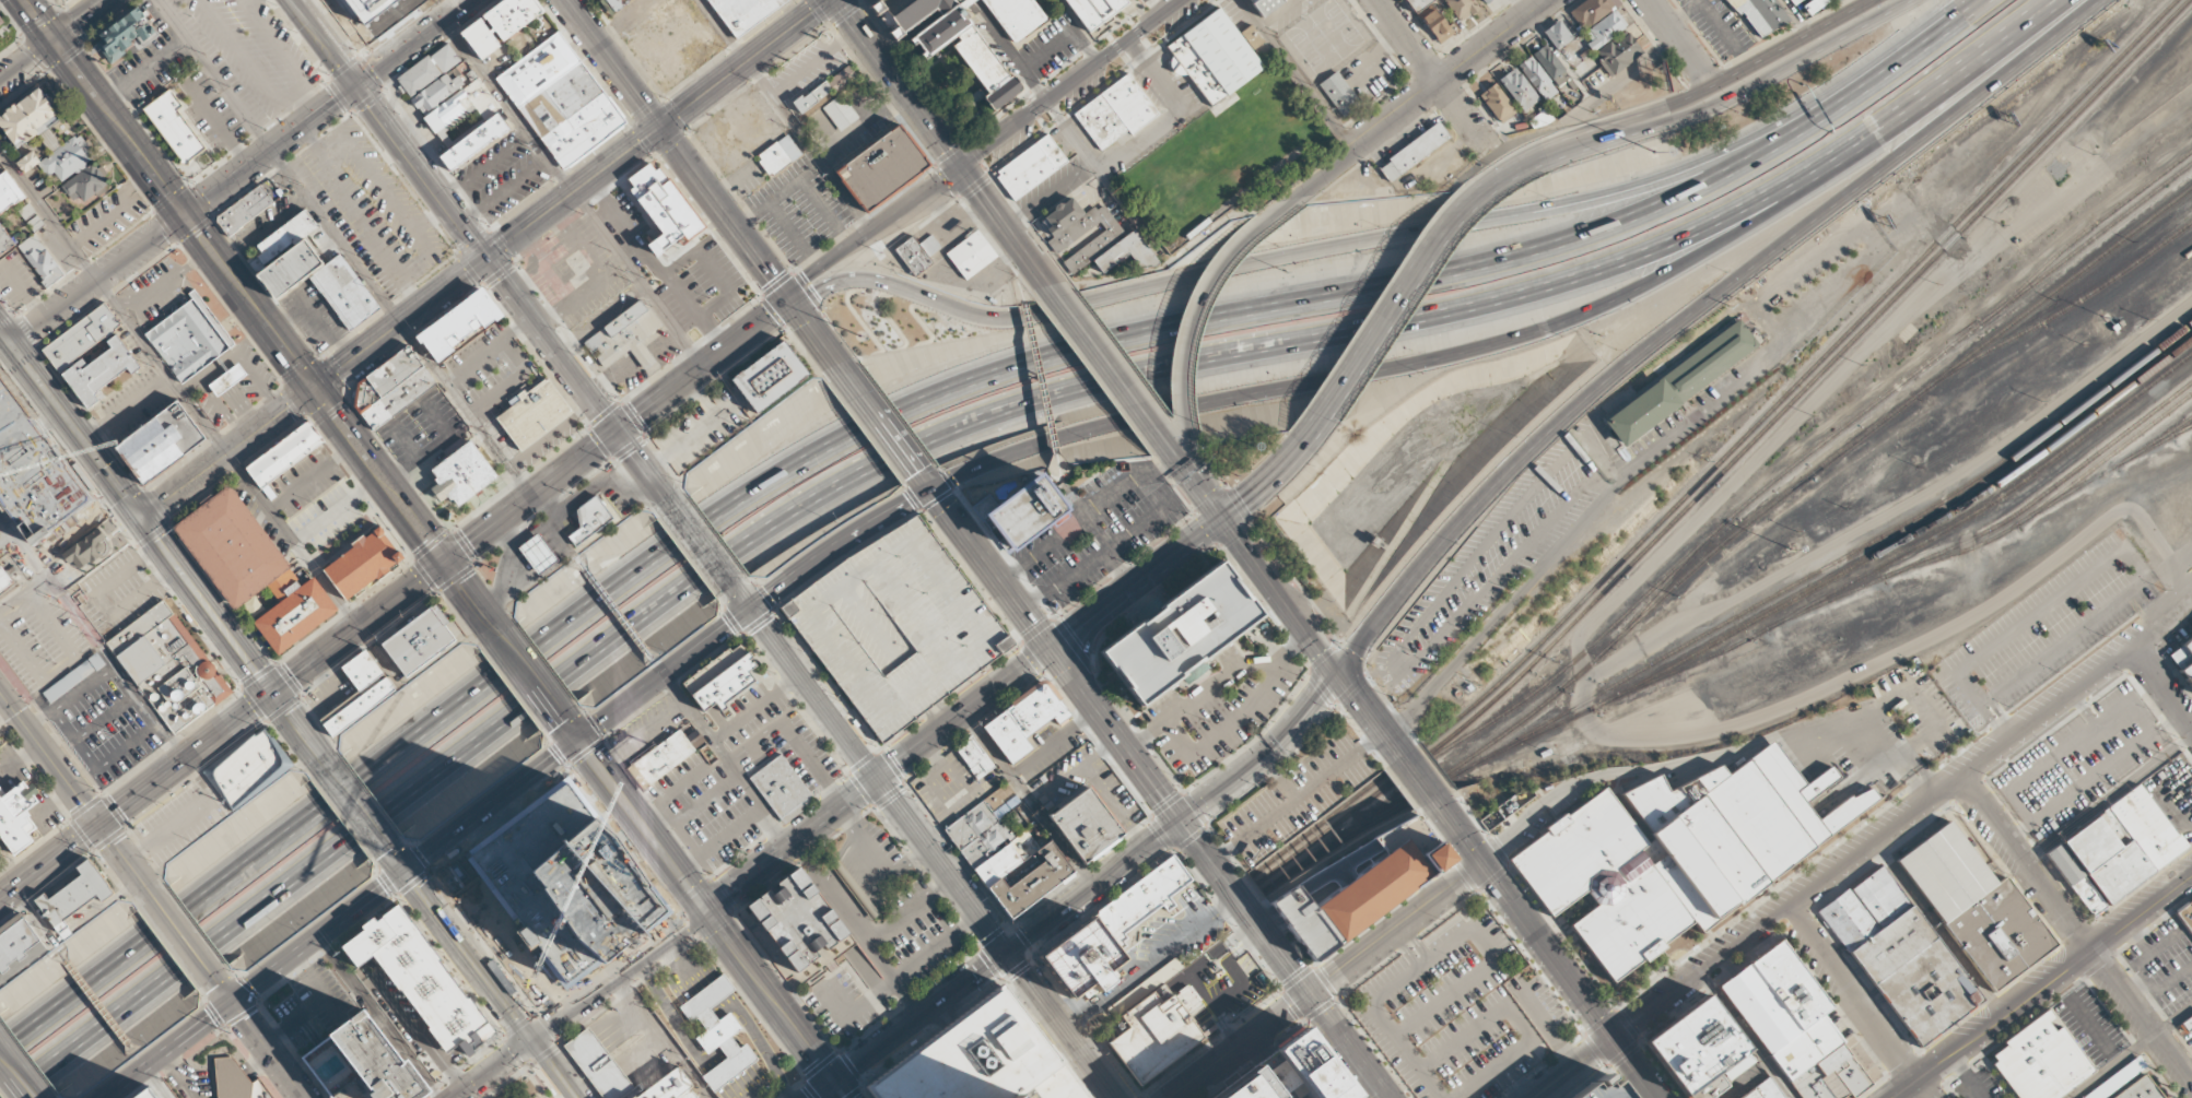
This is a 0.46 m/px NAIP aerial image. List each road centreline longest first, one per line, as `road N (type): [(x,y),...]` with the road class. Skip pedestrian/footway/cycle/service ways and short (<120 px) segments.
road 1 (motorway): [(1966,13),(1730,174),(1608,228),(1442,276),(1051,354),(845,435),(629,575),(0,1051)]
road 2 (motorway): [(4,1097),(649,609),(884,459),(1048,395),(1566,282),(1688,236),(1850,150)]
road 3 (motorway): [(1966,13),(1759,139),(1607,197),(1262,260),(1013,320),(978,318),(866,280),(786,297)]
road 4 (motorway): [(1336,671),(1450,531),(1596,386),(2098,0)]
road 5 (motorway): [(933,489),(1046,442),(1126,421),(1439,359),(1556,327),(1725,241),(1850,150)]
road 6 (residential): [(1535,1097),(2137,644)]
road 7 (primary): [(55,42),(445,562)]
road 8 (tertiary): [(1179,0),(786,297)]
road 9 (secondary): [(564,0),(859,393)]
road 10 (tertiary): [(272,694),(0,329)]
road 11 (tertiary): [(488,259),(829,0)]
road 12 (tertiary): [(1174,1097),(1481,863)]
road 13 (residential): [(2191,1084),(1960,777)]
road 14 (secondary): [(105,1097),(407,872)]
road 15 (secondary): [(1659,1097),(1433,800)]
road 16 (secondary): [(2191,873),(1898,1097)]
road 17 (motorway): [(1914,0),(1704,114),(1581,143)]
road 18 (secondary): [(1048,284),(836,0)]
road 19 (secondary): [(1180,819),(1391,1097)]
road 20 (secondary): [(1312,426),(1223,518),(1051,649)]
road 21 (secondary): [(1872,0),(1688,98),(1581,143)]
road 22 (secondary): [(272,694),(17,888)]
road 23 (secondary): [(1491,182),(1437,236),(1312,426)]
road 24 (tertiary): [(1192,446),(1183,374),(1194,312),(1223,256),(1279,209)]
road 25 (secondary): [(1336,671),(1177,456)]
road 26 (motorway): [(1850,150),(2059,0)]
road 27 (tertiary): [(1356,153),(1553,0)]
road 28 (secondary): [(813,1097),(1008,953)]
road 29 (residential): [(145,885),(0,691)]
road 30 (residential): [(1931,1097),(1787,905)]
road 31 (primary): [(845,1097),(704,910)]
road 32 (secondary): [(750,611),(837,544),(933,489)]
road 33 (secondary): [(878,778),(704,910)]
road 34 (secondary): [(1008,953),(1180,819)]
road 35 (tertiary): [(1008,953),(878,778)]
road 36 (secondary): [(445,562),(272,694)]
road 37 (tertiary): [(488,259),(355,87)]
road 38 (residential): [(142,520),(315,389)]
road 39 (secondary): [(1180,819),(1275,747),(1336,671)]
road 40 (tertiary): [(315,389),(488,259)]
road 41 (secondary): [(578,742),(750,611)]
road 42 (secondary): [(616,430),(445,562)]
road 43 (secondary): [(786,297),(616,430)]
road 44 (residential): [(12,345),(185,216)]
road 45 (secondary): [(1051,649),(878,778)]
road 46 (secondary): [(1177,456),(1048,284)]
road 47 (secondary): [(407,872),(578,742)]
road 48 (secondary): [(704,910),(534,1040)]
road 49 (tertiary): [(616,430),(488,259)]
road 50 (primary): [(185,216),(355,87)]
road 51 (secondary): [(1051,649),(1180,819)]
road 52 (tertiary): [(407,872),(534,1040)]
road 53 (tertiary): [(878,778),(750,611)]
road 54 (primary): [(704,910),(578,742)]
road 55 (secondary): [(933,489),(1051,649)]
road 56 (residential): [(1492,152),(1377,0)]
road 57 (tertiary): [(1117,1097),(1008,953)]
road 58 (primary): [(355,87),(471,0)]
road 59 (residential): [(303,1097),(219,984)]
road 60 (residential): [(2171,698),(2090,583)]
road 61 (residential): [(219,984),(145,885)]
road 62 (primary): [(493,627),(565,724)]

